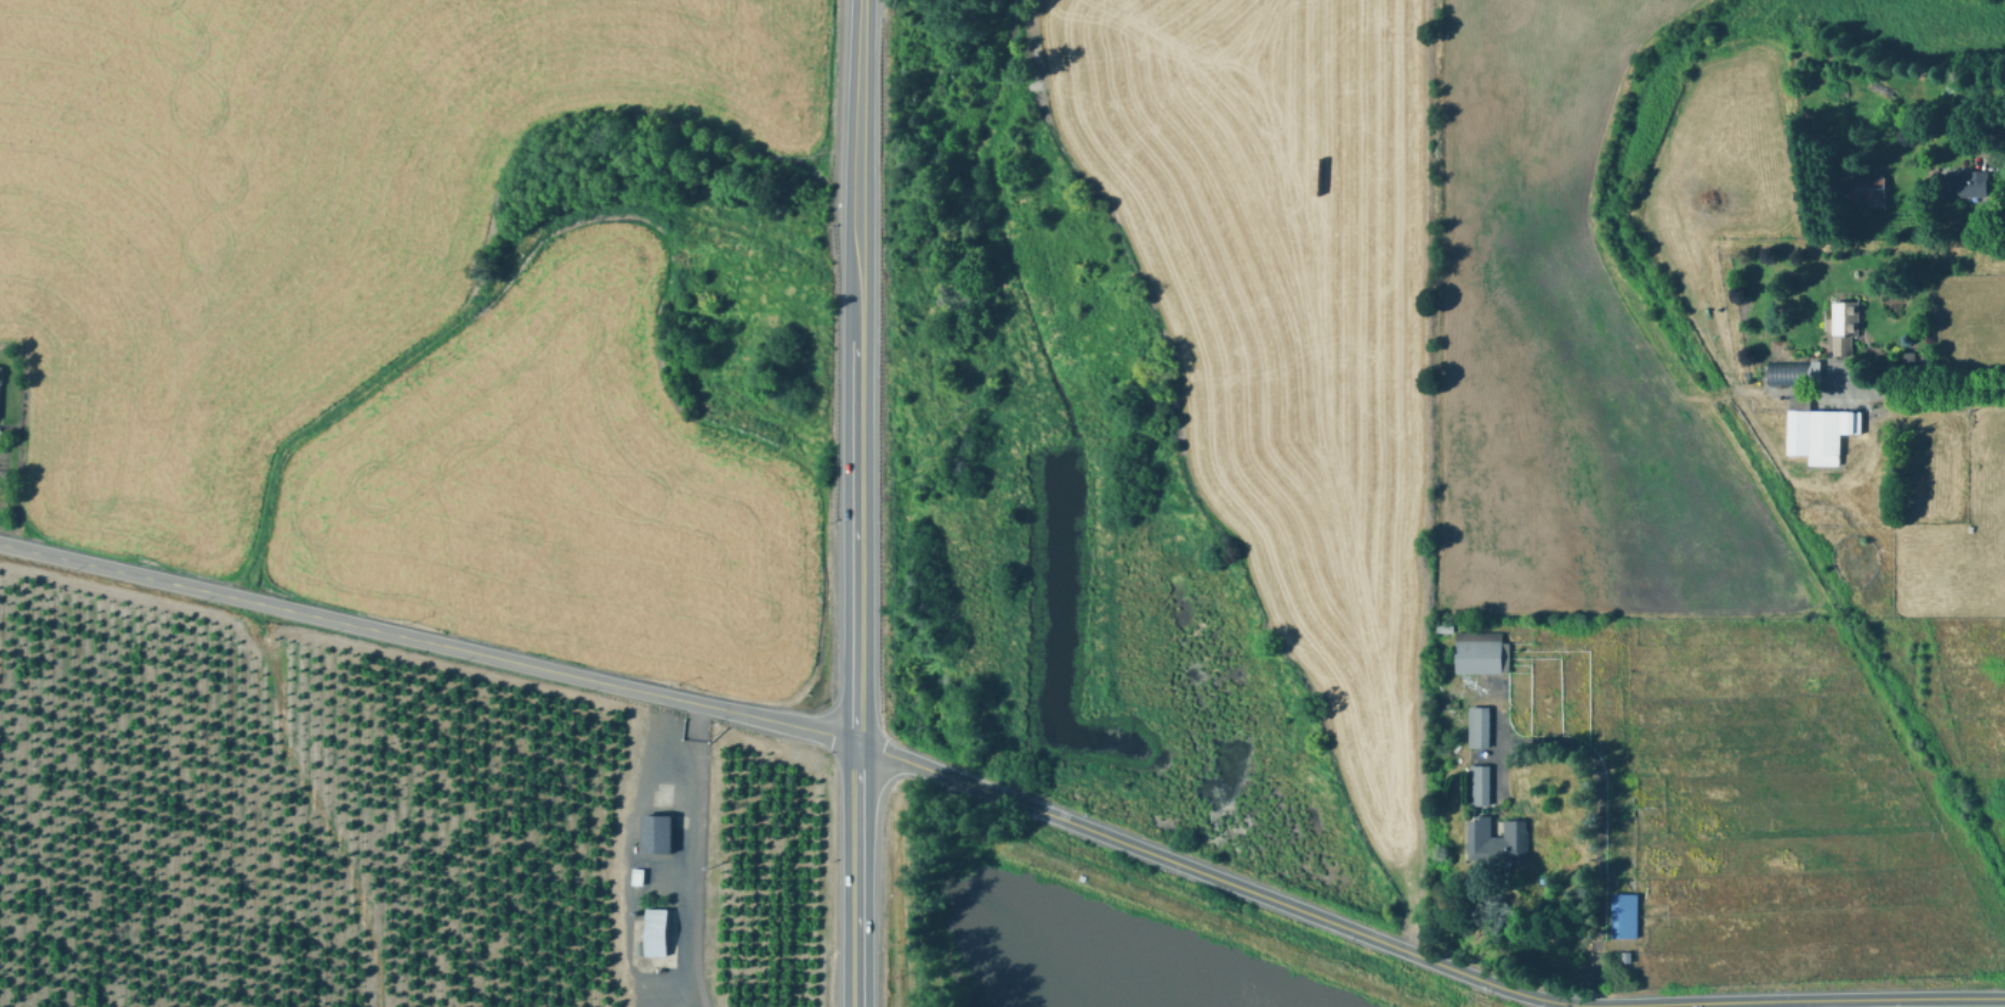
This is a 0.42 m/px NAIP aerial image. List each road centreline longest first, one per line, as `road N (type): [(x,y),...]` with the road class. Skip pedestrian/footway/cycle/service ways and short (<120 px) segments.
road 1 (tertiary): [(2004,997),(1558,1002),(858,743)]
road 2 (primary): [(860,1006),(862,0)]
road 3 (tertiary): [(858,743),(0,541)]

